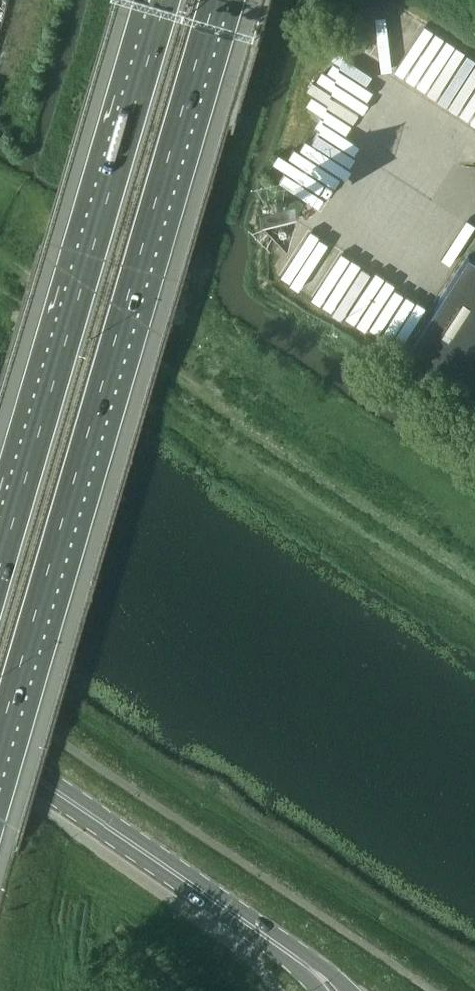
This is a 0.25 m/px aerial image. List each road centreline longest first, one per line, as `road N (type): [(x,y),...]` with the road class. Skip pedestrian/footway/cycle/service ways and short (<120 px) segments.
road 1 (motorway): [(0,736),(216,0)]
road 2 (motorway): [(166,0),(0,566)]
road 3 (track): [(0,259),(474,574)]
road 4 (tertiary): [(332,990),(318,973),(0,760)]

